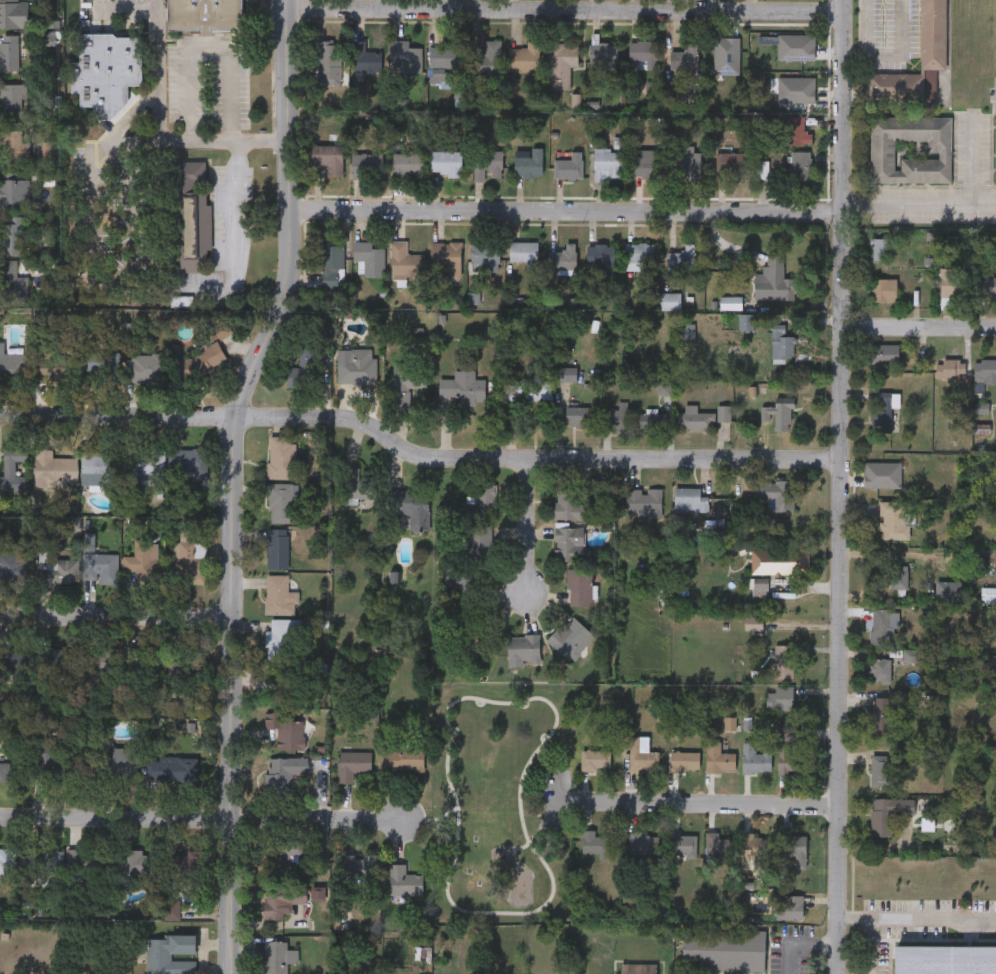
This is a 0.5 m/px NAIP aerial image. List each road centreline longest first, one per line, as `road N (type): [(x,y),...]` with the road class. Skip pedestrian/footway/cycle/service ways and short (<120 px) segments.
road 1 (tertiary): [(230,973),(230,460),(233,419),(287,274),(285,0)]
road 2 (residential): [(834,973),(841,0)]
road 3 (residential): [(838,459),(423,459),(349,420),(0,417)]
road 4 (residential): [(841,9),(285,9)]
road 5 (residential): [(839,212),(287,211)]
road 6 (residential): [(404,820),(0,819)]
road 7 (residential): [(836,806),(574,799)]
road 8 (residential): [(0,615),(230,614)]
road 9 (residential): [(995,325),(839,327)]
road 10 (residential): [(995,203),(840,202)]
road 11 (residential): [(526,460),(527,590)]

